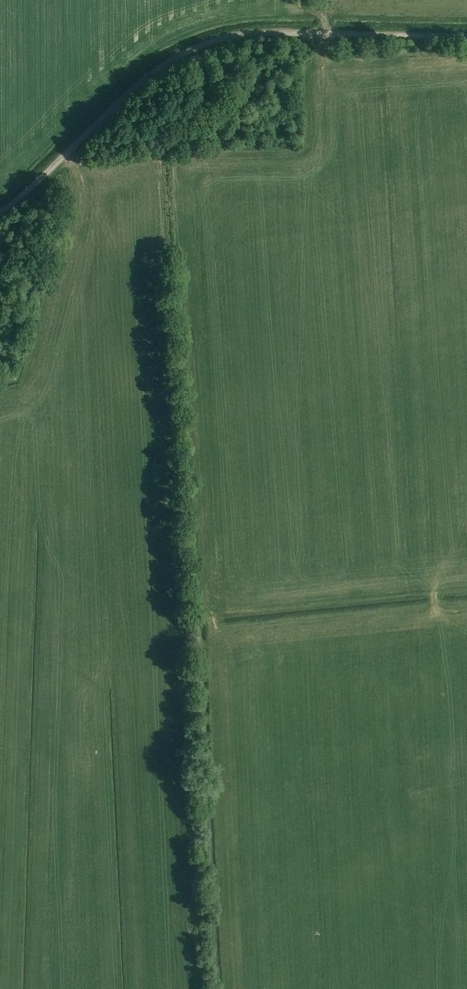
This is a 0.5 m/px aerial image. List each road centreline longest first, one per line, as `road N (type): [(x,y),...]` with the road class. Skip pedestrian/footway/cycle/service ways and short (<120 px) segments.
road 1 (unclassified): [(0,212),(151,74),(214,41),(270,32),(466,36)]

